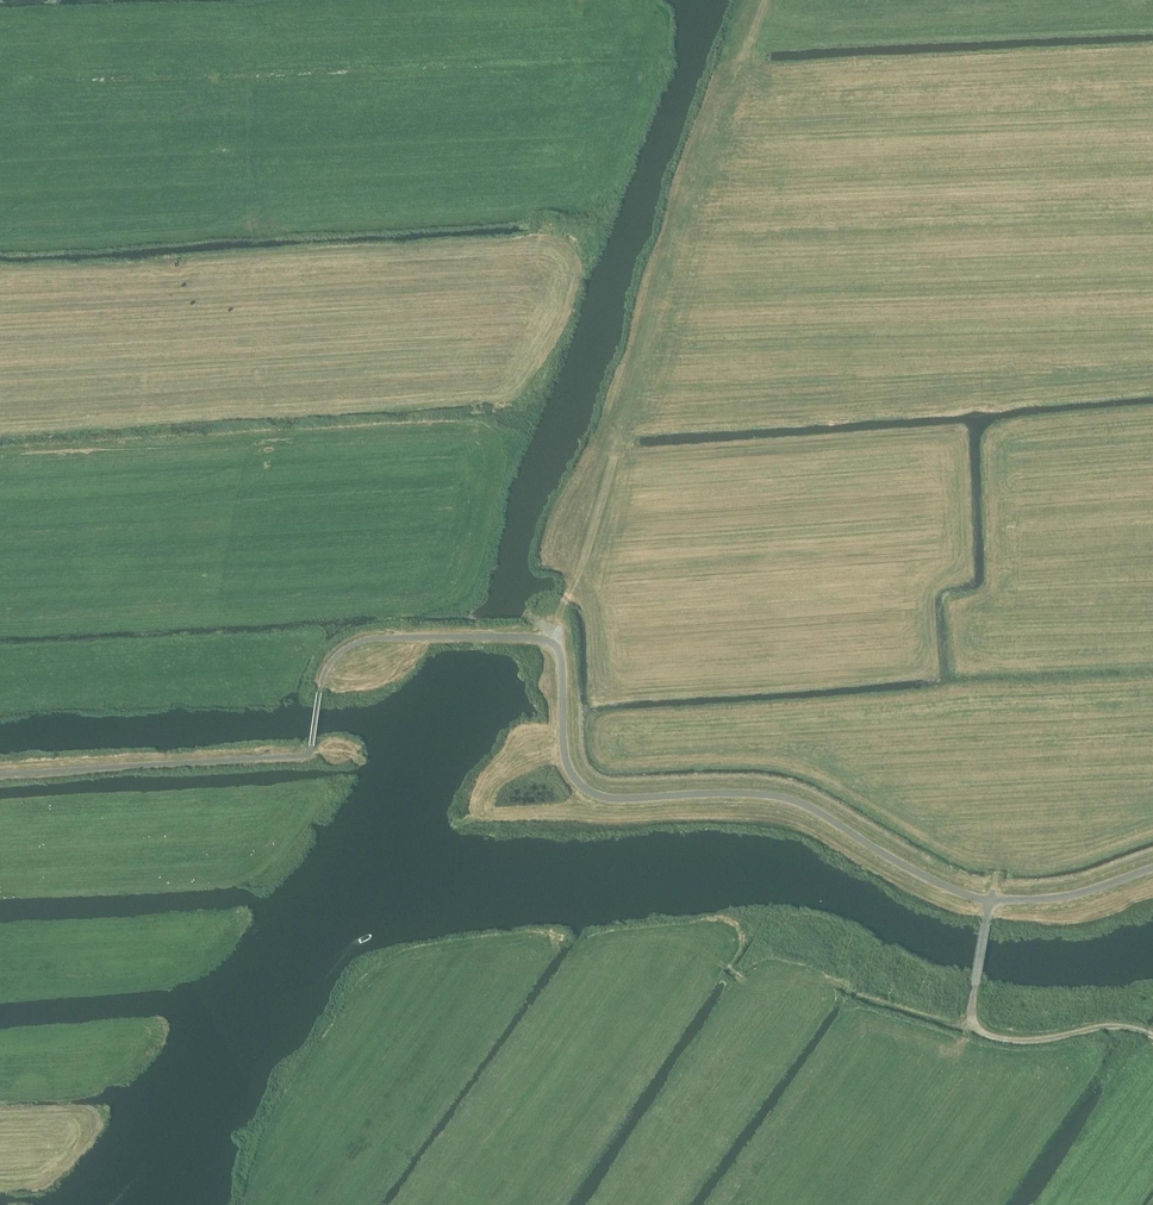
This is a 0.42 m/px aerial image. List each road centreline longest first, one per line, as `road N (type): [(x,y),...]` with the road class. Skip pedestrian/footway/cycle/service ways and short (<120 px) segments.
road 1 (unclassified): [(530,640),(560,657),(565,759),(596,794),(794,802),(923,874),(992,902),(1082,895),(1152,869)]
road 2 (track): [(1152,1036),(1106,1029),(1015,1044),(967,1031),(987,924)]
road 3 (track): [(630,409),(555,634)]
road 4 (track): [(958,1045),(967,1031),(875,1004),(833,981)]

